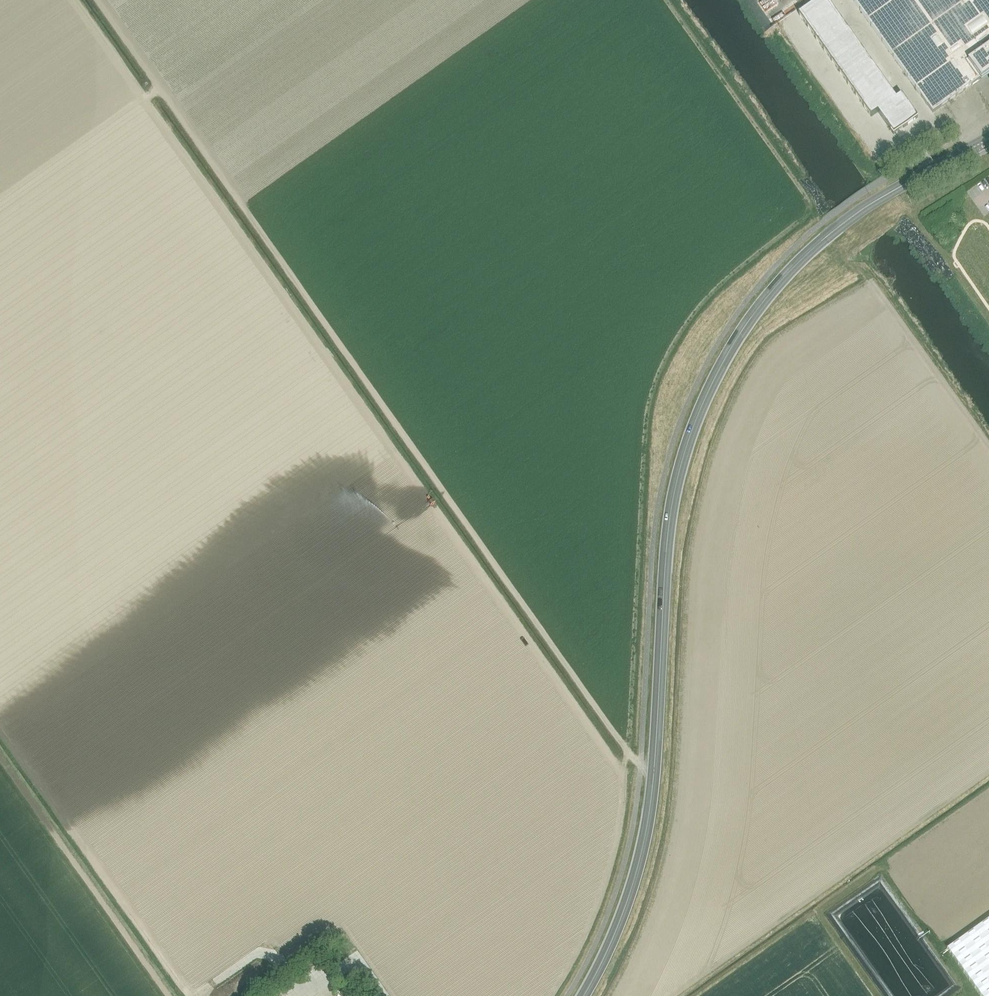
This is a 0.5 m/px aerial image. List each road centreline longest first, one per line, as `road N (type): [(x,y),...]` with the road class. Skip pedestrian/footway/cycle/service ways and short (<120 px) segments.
road 1 (tertiary): [(582,995),(623,912),(647,825),(671,510),(711,385),(770,293),(827,236),(988,138)]

